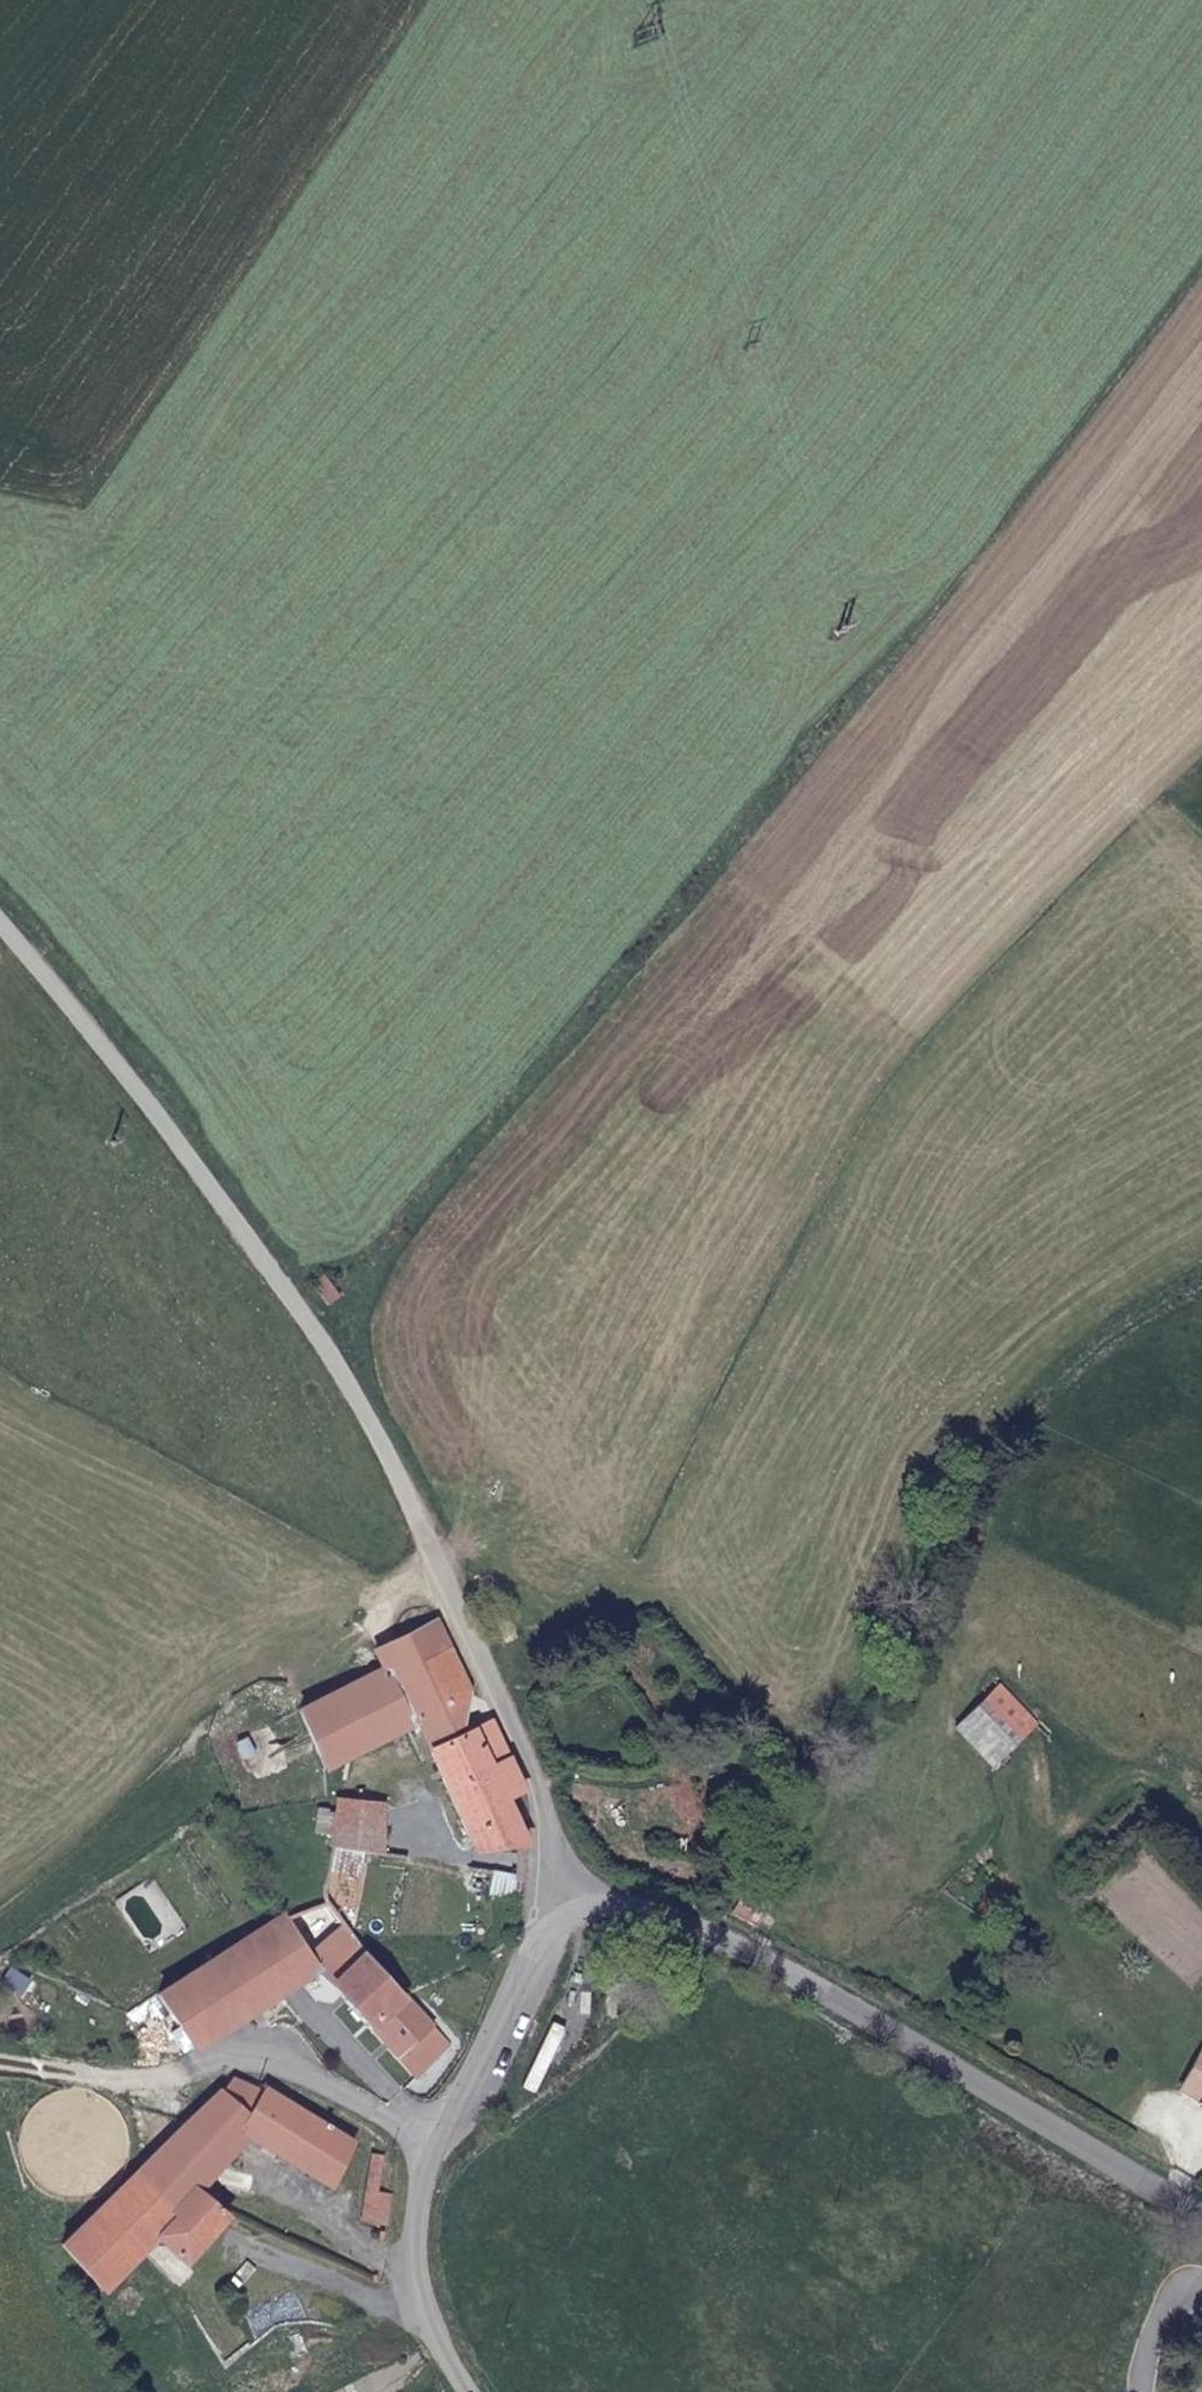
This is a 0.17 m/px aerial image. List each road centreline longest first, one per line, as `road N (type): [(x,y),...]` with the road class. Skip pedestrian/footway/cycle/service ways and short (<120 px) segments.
road 1 (unclassified): [(580,1907),(532,1749),(306,1313),(0,943)]
road 2 (unclassified): [(1201,2211),(688,1920),(619,1901),(580,1907)]
road 3 (unclassified): [(580,1907),(554,1929),(423,2179),(423,2279),(474,2391)]

